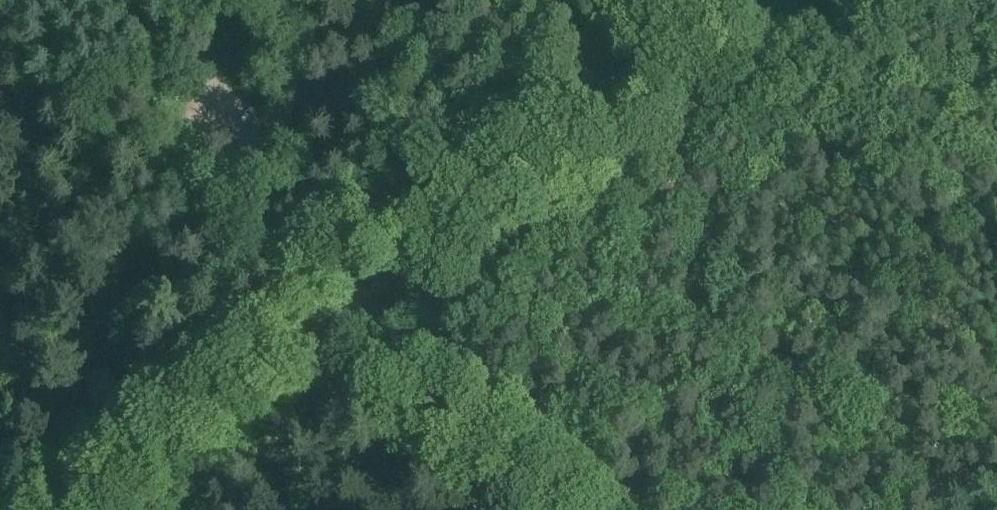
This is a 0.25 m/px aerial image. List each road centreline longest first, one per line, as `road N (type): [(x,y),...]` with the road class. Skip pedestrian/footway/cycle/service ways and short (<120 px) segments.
road 1 (secondary): [(78,509),(737,0)]

